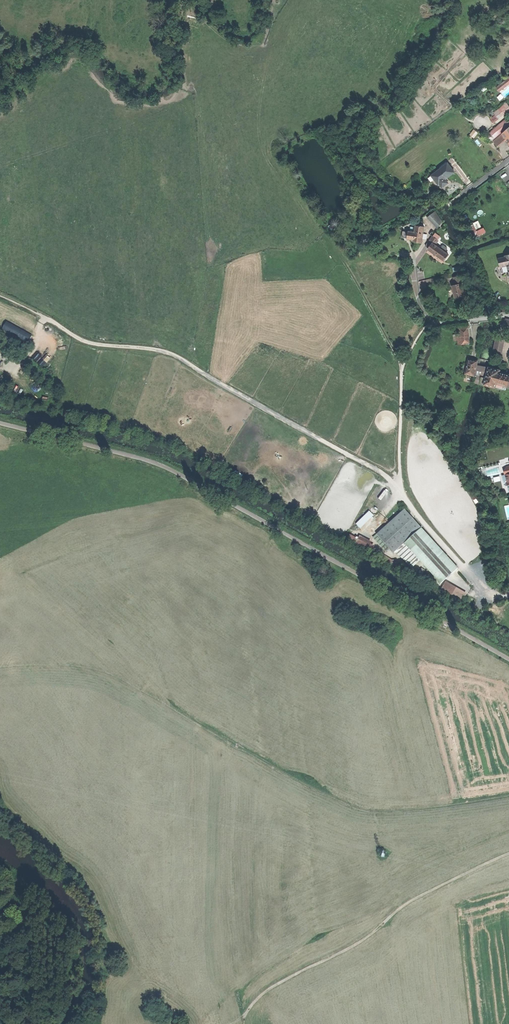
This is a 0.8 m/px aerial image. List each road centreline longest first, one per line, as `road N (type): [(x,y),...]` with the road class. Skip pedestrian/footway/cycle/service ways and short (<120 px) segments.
road 1 (track): [(0,296),(86,342),(177,356),(383,474),(401,495),(402,367),(425,326)]
road 2 (track): [(508,854),(405,904),(350,948),(268,990),(243,1023)]
road 3 (residential): [(430,233),(413,261),(425,315),(435,323),(508,316)]
road 4 (residential): [(401,495),(488,597),(508,596)]

